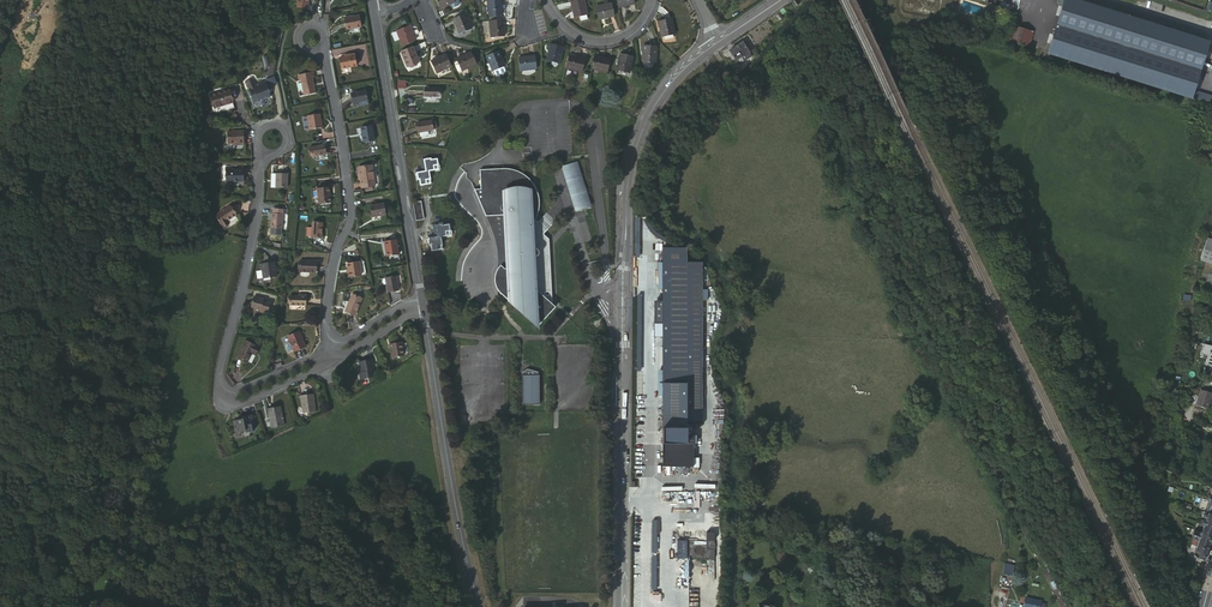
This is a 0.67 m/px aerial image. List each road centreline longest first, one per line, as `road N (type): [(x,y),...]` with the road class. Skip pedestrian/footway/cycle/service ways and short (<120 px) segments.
road 1 (tertiary): [(717,43),(654,107),(628,180),(621,606)]
road 2 (tertiary): [(475,606),(420,300)]
road 3 (residential): [(327,351),(335,252),(349,214),(323,45)]
road 4 (tertiary): [(420,300),(375,13)]
road 5 (residential): [(262,155),(250,249),(221,367),(226,400)]
road 6 (residential): [(543,0),(566,27),(603,43),(626,38),(655,0)]

